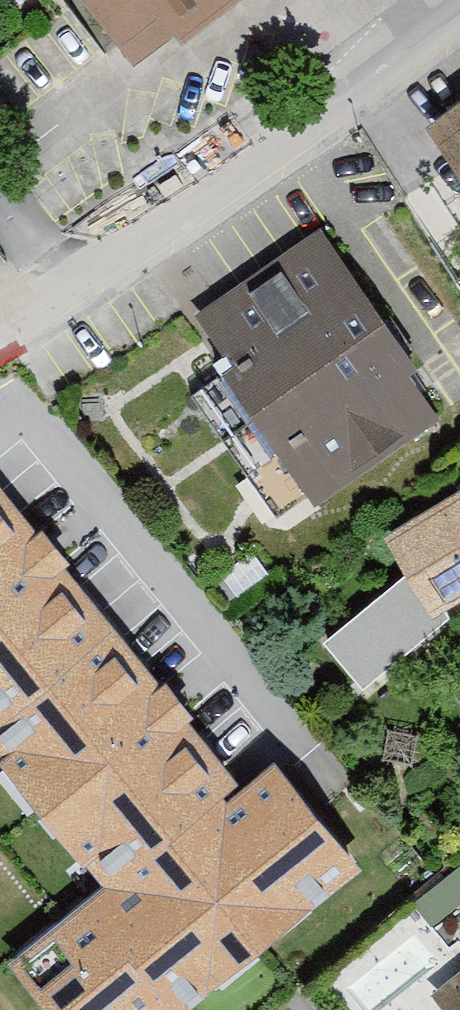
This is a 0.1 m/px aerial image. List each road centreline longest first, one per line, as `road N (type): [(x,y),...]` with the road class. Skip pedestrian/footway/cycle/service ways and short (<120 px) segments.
road 1 (residential): [(453,0),(72,286),(0,329)]

